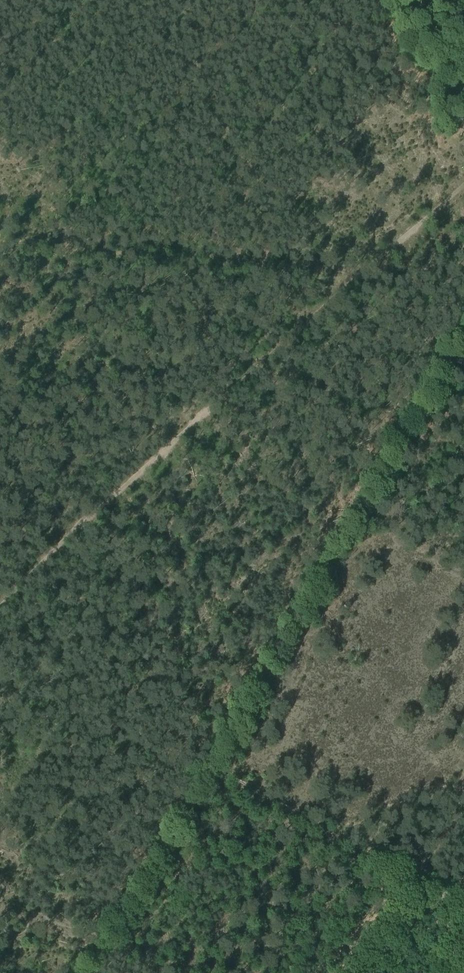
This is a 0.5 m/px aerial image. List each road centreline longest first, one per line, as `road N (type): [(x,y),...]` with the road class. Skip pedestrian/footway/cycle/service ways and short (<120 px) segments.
road 1 (track): [(0,608),(73,532),(463,185)]

